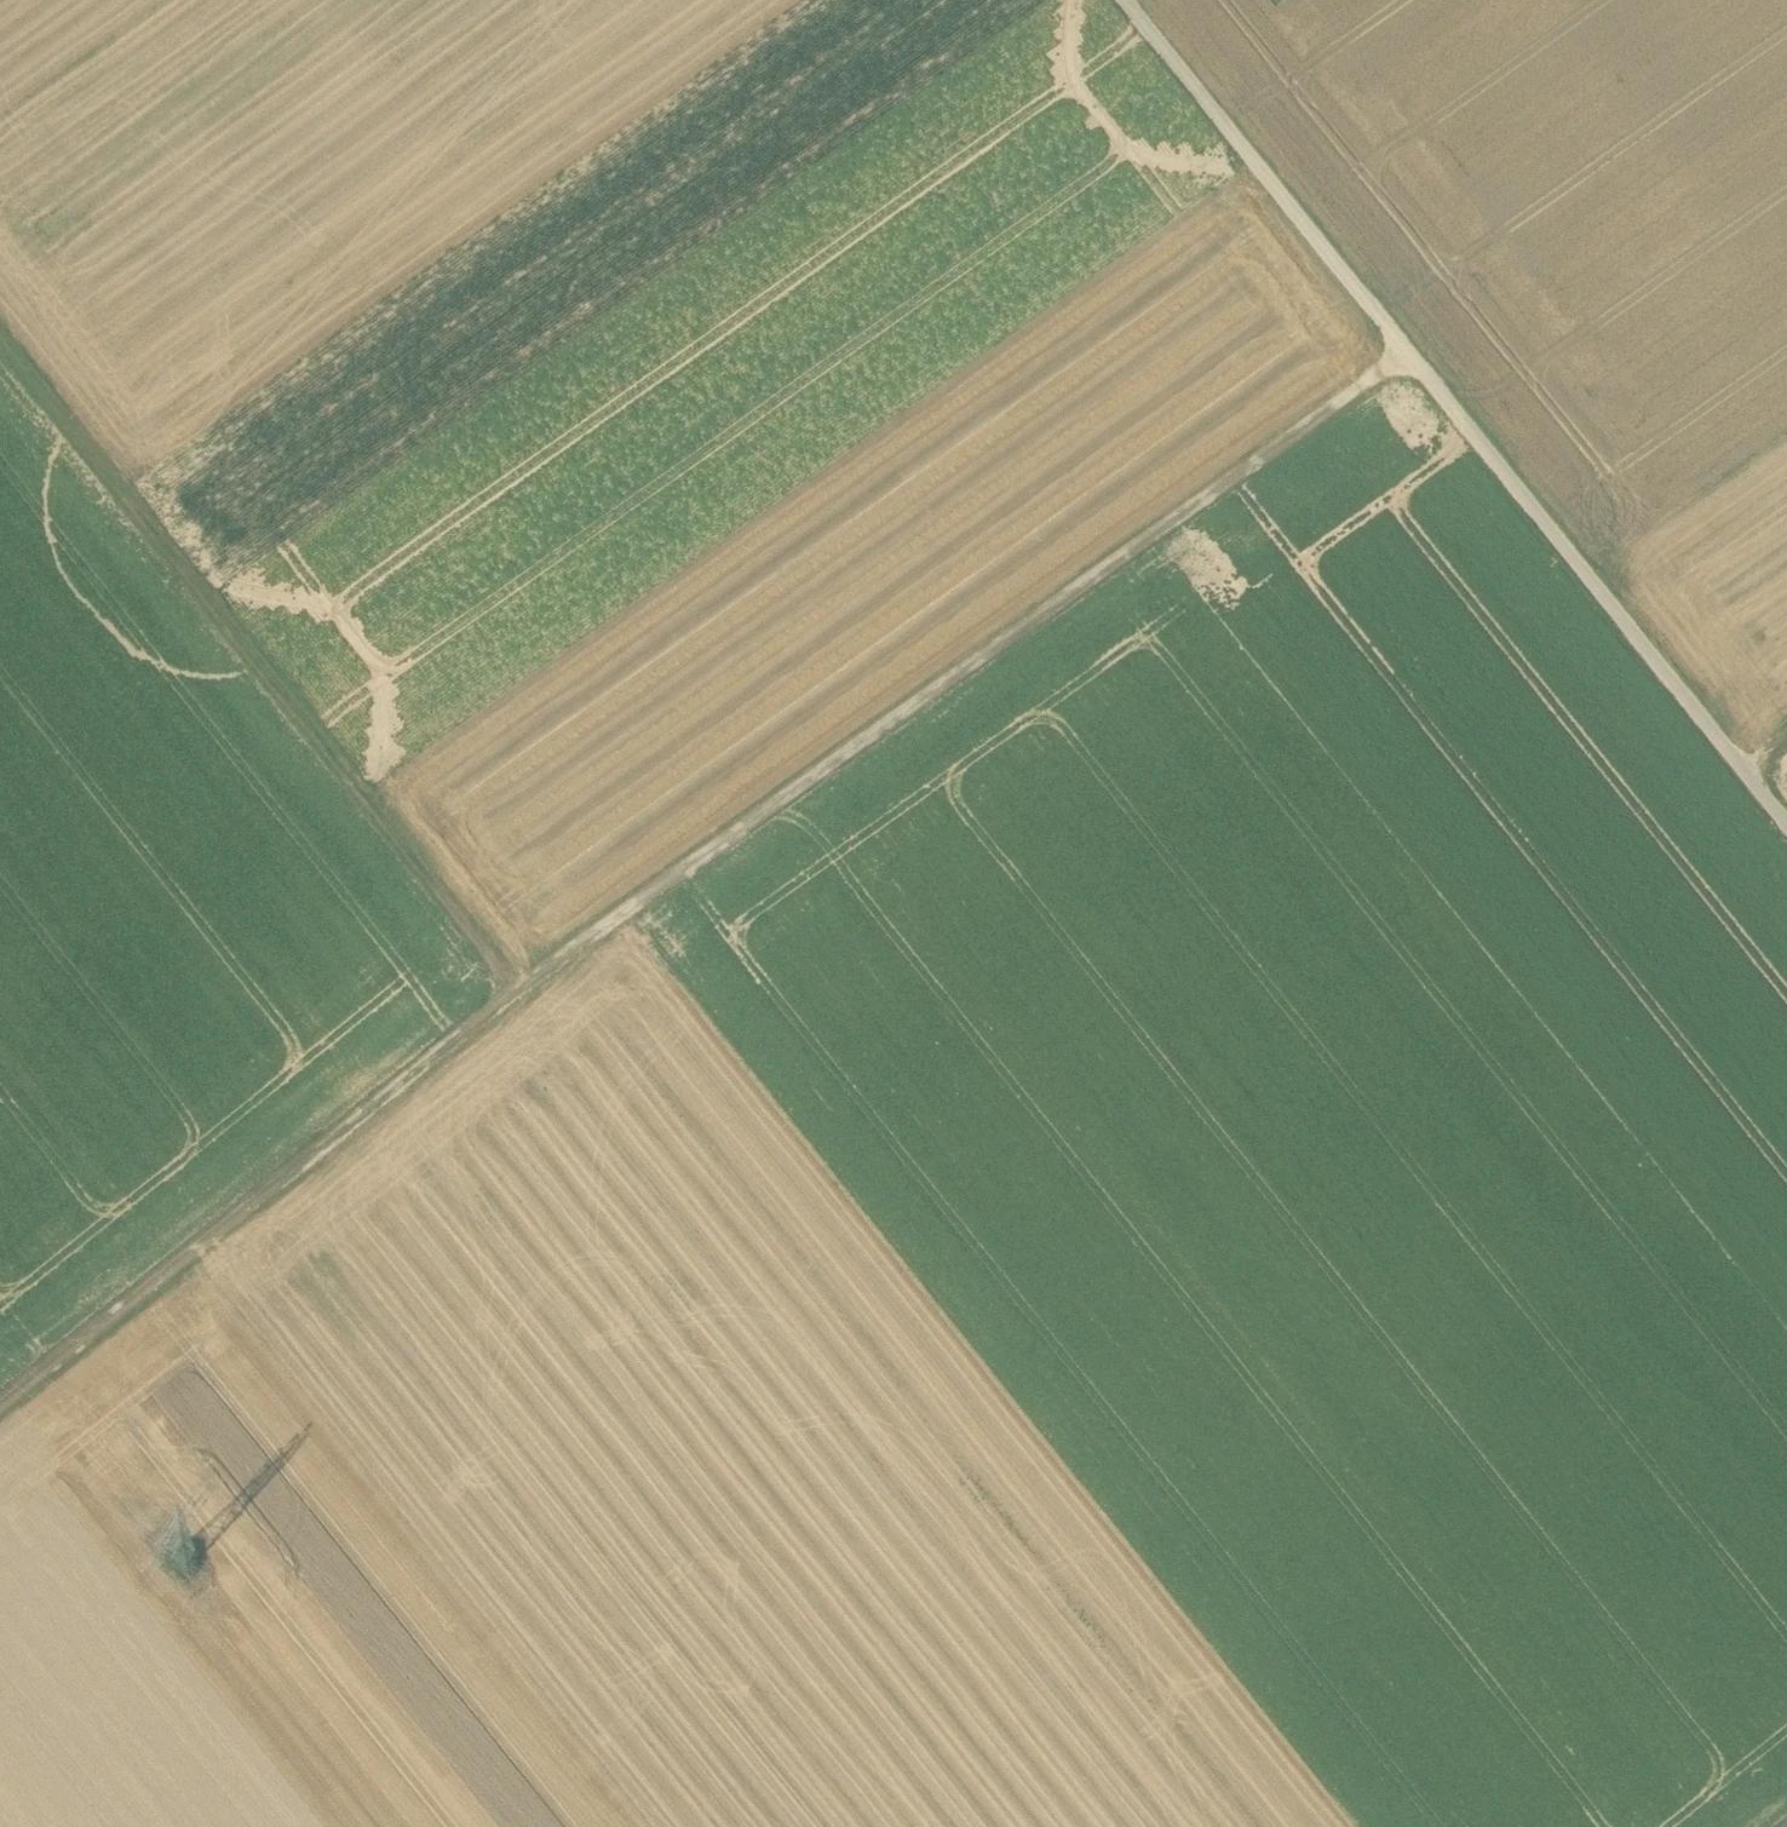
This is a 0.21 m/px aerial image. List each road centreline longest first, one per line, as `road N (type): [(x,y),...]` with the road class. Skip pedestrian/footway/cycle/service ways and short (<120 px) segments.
road 1 (track): [(1406,353),(613,922),(0,1410)]
road 2 (track): [(1122,0),(1786,827)]
road 3 (track): [(514,1000),(0,344)]

